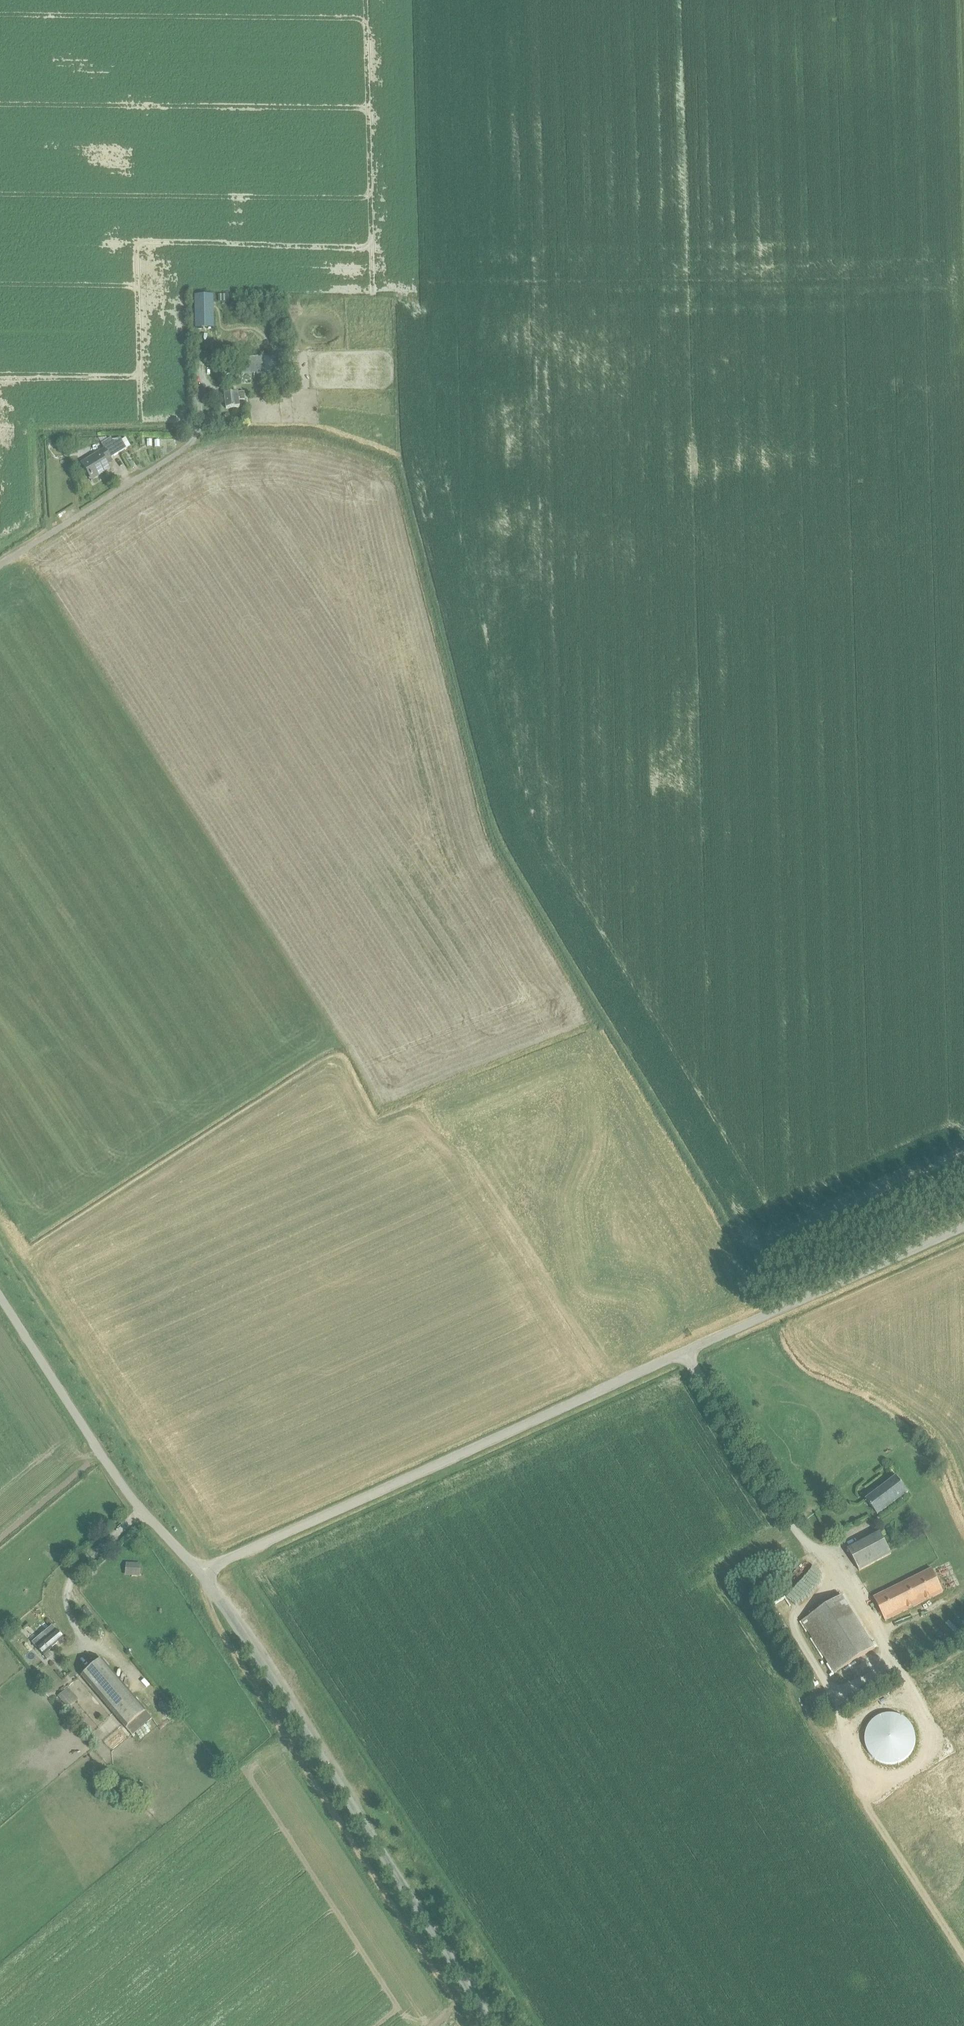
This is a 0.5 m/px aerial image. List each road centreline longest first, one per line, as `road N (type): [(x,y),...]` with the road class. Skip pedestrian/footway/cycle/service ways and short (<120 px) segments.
road 1 (track): [(0,1216),(207,1543),(206,1593),(224,1632),(471,2025)]
road 2 (unclassified): [(207,1576),(218,1563),(963,1227)]
road 3 (tertiary): [(494,2025),(207,1576)]
road 4 (unclassified): [(0,567),(189,446),(202,419),(205,357)]
road 5 (tertiary): [(0,1296),(144,1514)]
road 6 (residential): [(144,1514),(72,1575),(66,1599),(78,1631)]

